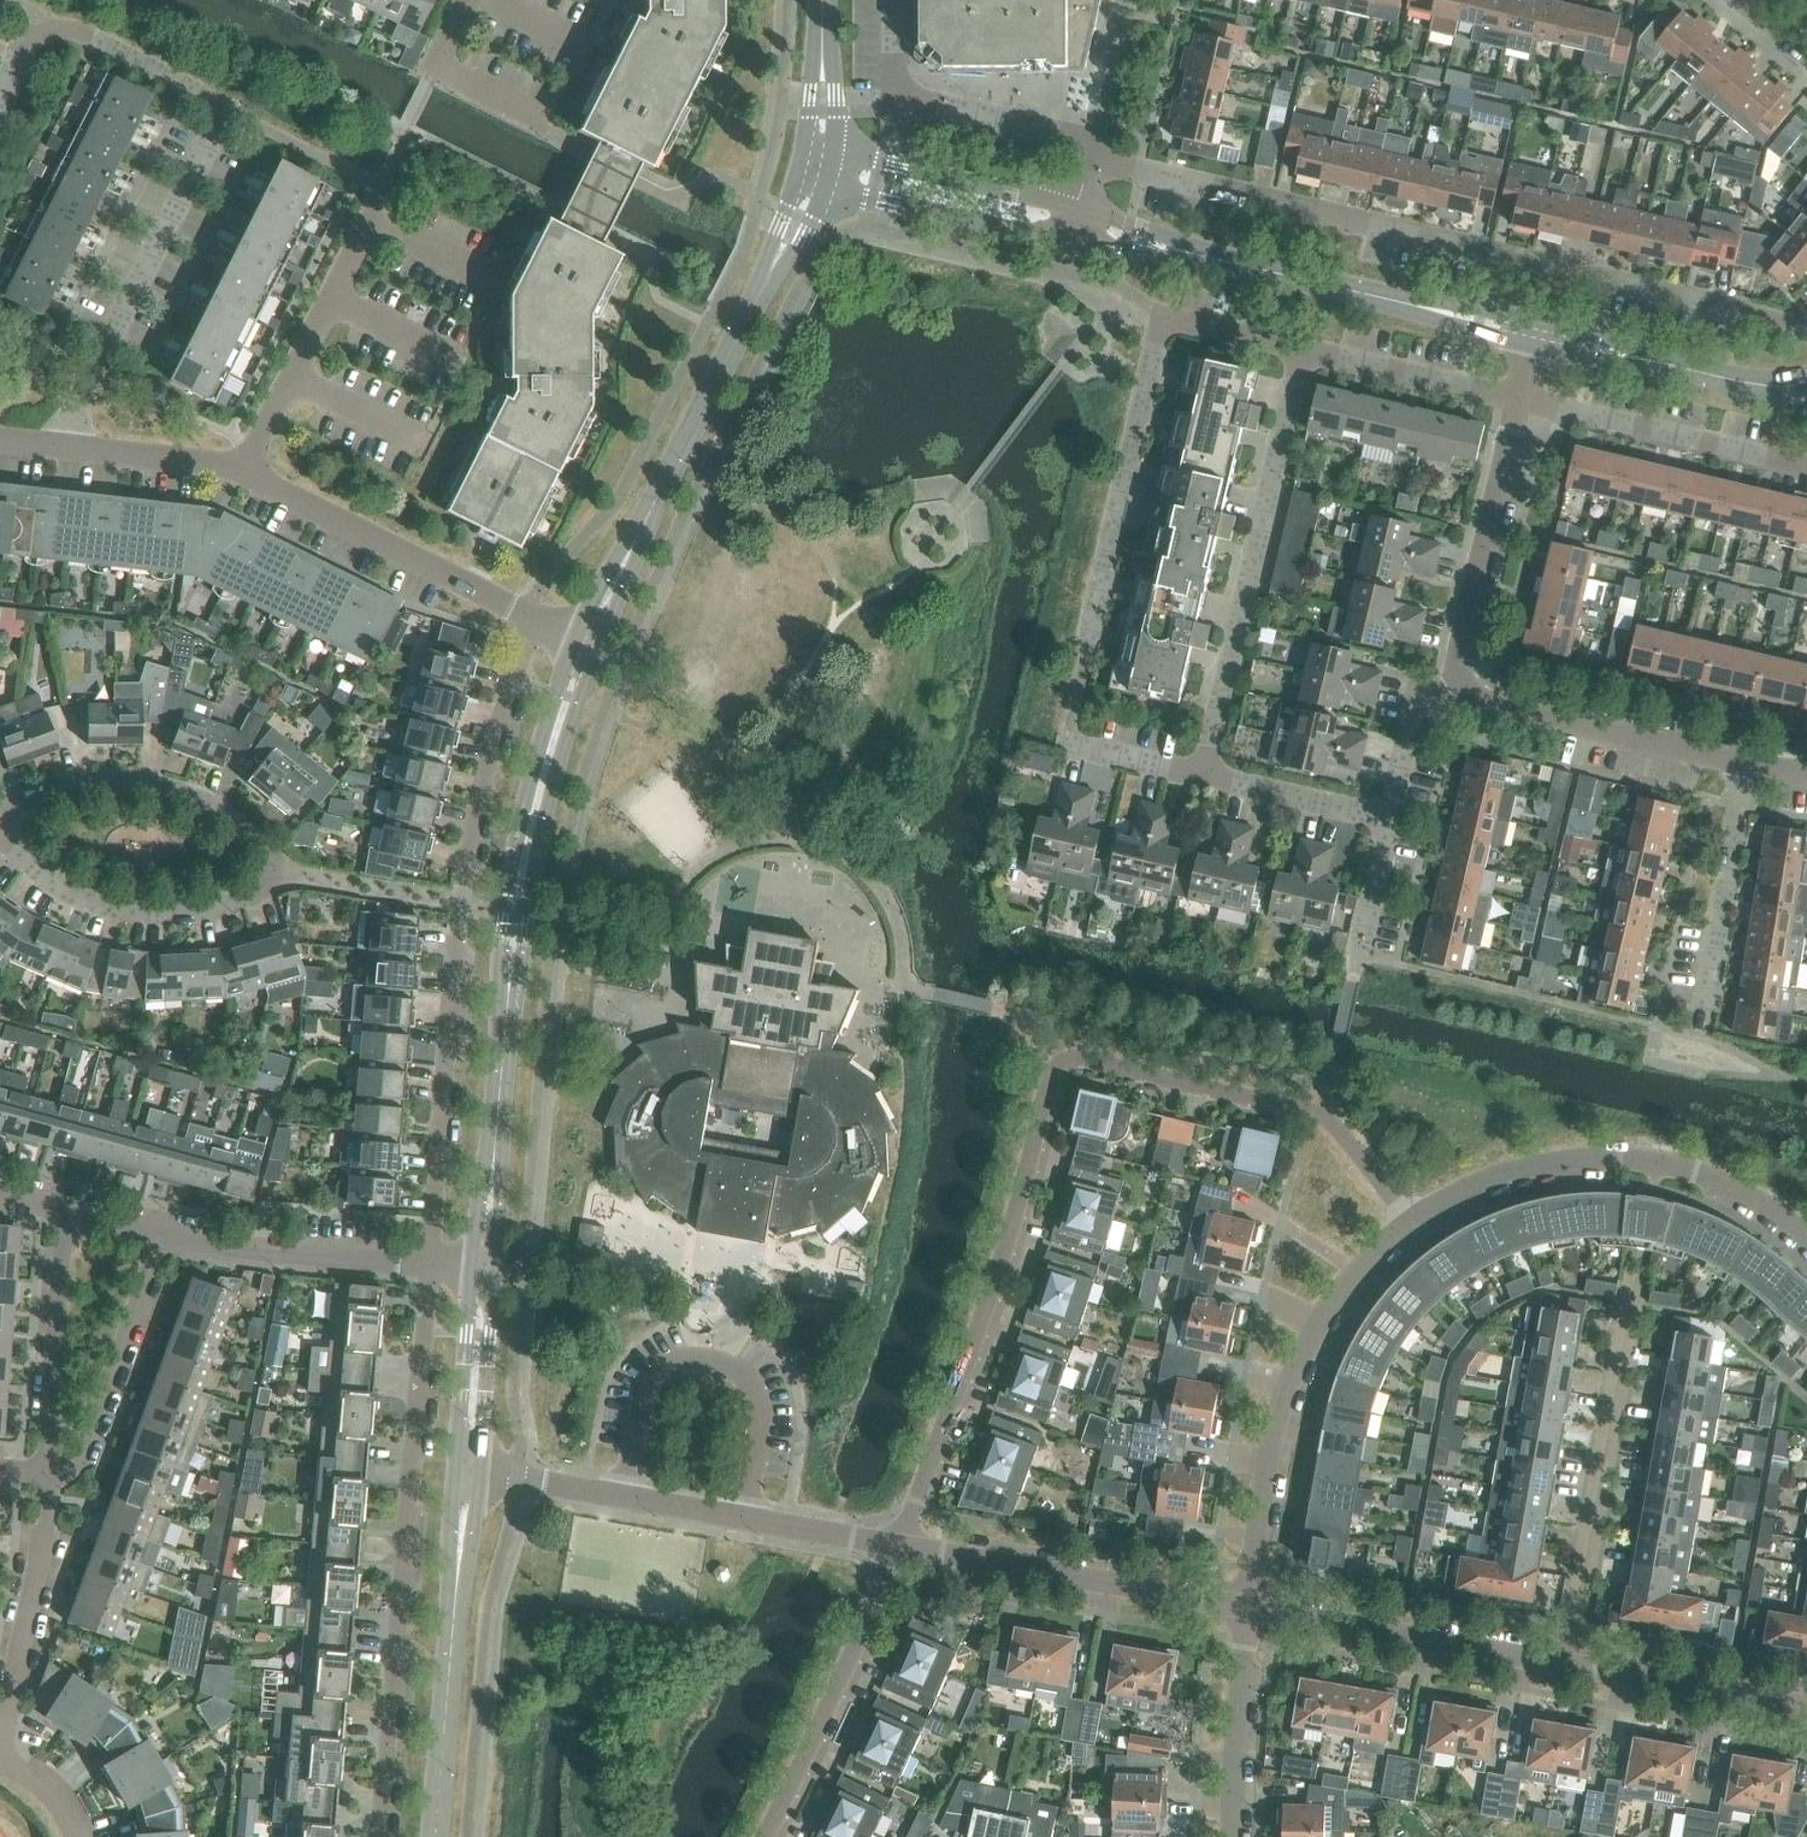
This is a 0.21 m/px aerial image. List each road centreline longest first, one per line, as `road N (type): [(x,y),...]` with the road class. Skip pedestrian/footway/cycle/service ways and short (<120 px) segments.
road 1 (residential): [(898,1551),(1023,1193),(1055,1075),(1075,1055),(1320,1115),(1420,1219)]
road 2 (residential): [(1806,324),(1132,172),(1094,151)]
road 3 (residential): [(531,617),(494,740),(465,908),(428,1262)]
road 4 (tertiary): [(587,644),(528,849),(485,1267)]
road 5 (residential): [(48,458),(218,117),(36,22)]
road 6 (residential): [(428,1262),(374,1836)]
road 7 (residential): [(1806,1711),(1252,1611)]
road 8 (tertiary): [(1078,225),(1539,336)]
road 9 (residential): [(1198,782),(1292,347)]
road 10 (residential): [(1252,1611),(1292,1384),(1326,1309),(1420,1219)]
road 11 (residential): [(898,1551),(466,1472)]
road 12 (residential): [(1420,1219),(1514,1174),(1634,1157),(1711,1175),(1806,1233)]
road 13 (residential): [(1075,701),(1161,312)]
road 14 (tertiary): [(749,312),(587,644)]
road 15 (tertiary): [(466,1472),(436,1836)]
road 16 (residential): [(1252,1611),(898,1551)]
road 17 (residential): [(1806,787),(1495,714),(1471,690)]
road 18 (residential): [(531,617),(246,474)]
road 19 (residential): [(281,877),(242,905),(188,915),(130,911),(73,898),(22,864),(0,833)]
road 20 (residential): [(281,877),(256,843),(206,810),(149,789),(85,790),(0,825)]
road 21 (residential): [(773,1836),(898,1551)]
road 22 (residential): [(246,474),(378,198)]
road 23 (residential): [(1094,151),(1059,133),(901,99),(894,82),(893,0)]
road 24 (residential): [(1471,690),(1469,643),(1523,404)]
road 25 (residential): [(1806,467),(1523,404)]
road 26 (residential): [(55,1207),(29,1481)]
road 27 (tertiary): [(1539,336),(1757,386),(1806,386)]
road 28 (residential): [(58,1482),(168,1236)]
road 29 (tertiary): [(816,162),(1078,225)]
road 30 (residential): [(428,1262),(168,1236)]
road 31 (residential): [(1523,404),(1292,347)]
road 32 (residential): [(1230,1836),(1252,1611)]
road 33 (tertiary): [(485,1267),(466,1472)]
road 34 (residential): [(246,474),(48,458)]
road 35 (residential): [(1387,824),(1198,782)]
road 36 (residential): [(0,1722),(34,1551)]
road 37 (residential): [(1387,824),(1418,720),(1471,690)]
road 38 (tertiary): [(749,312),(816,162)]
road 39 (tertiary): [(816,162),(822,0)]
road 40 (residential): [(1094,151),(1125,0)]
road 41 (residential): [(1198,782),(1064,751)]
road 42 (residential): [(1292,347),(1161,312)]

